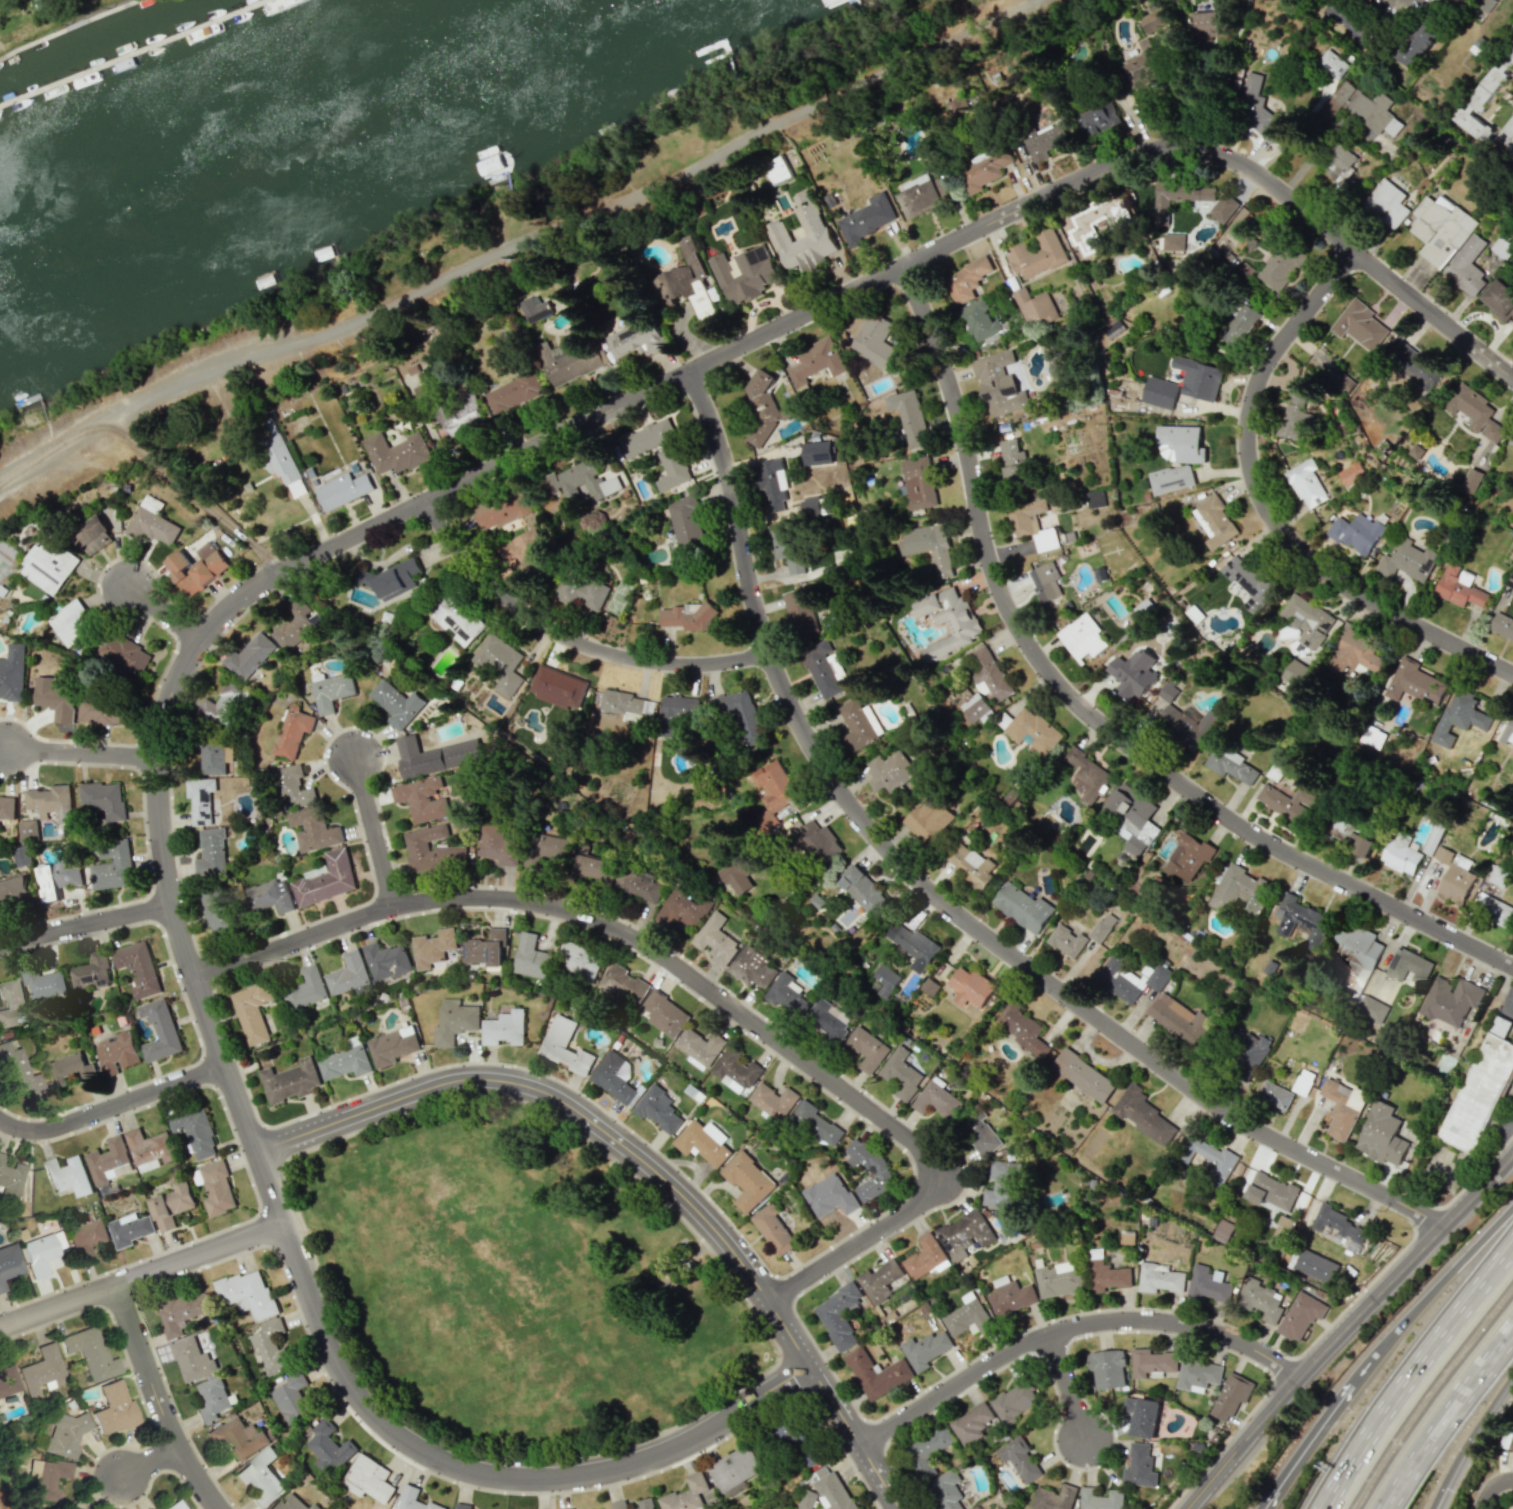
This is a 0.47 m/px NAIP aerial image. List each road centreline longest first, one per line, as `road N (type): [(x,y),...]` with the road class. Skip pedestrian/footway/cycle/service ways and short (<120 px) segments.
road 1 (residential): [(808,1362),(680,1446),(594,1474),(527,1479),(471,1471),(407,1441),(368,1406),(333,1353),(281,1223),(171,904),(157,767),(169,701),(189,658),(218,620),(281,573),(1000,216),(1145,156),(1205,153),(1263,177),(1512,378)]
road 2 (residential): [(690,374),(728,474),(772,654),(833,774),(883,838),(969,924),(1247,1127),(1443,1225)]
road 3 (residential): [(195,980),(426,900),(540,903),(626,933),(906,1134),(920,1152),(925,1179),(909,1210),(769,1300)]
road 4 (residential): [(901,264),(954,396),(999,590),(1049,672),(1089,713),(1241,825),(1512,968)]
road 5 (tertiary): [(256,1149),(471,1077),(557,1098),(660,1175),(722,1238),(898,1508)]
road 6 (residential): [(1357,256),(1268,368),(1249,433),(1255,479),(1287,535),(1335,580),(1512,677)]
road 7 (residential): [(858,1444),(1025,1342),(1103,1320),(1188,1323),(1244,1342),(1299,1375)]
road 8 (residential): [(427,502),(489,582),(565,633),(656,660),(772,654)]
road 9 (motorway): [(1512,1253),(1375,1420),(1324,1508)]
road 10 (tertiary): [(1299,1375),(1512,1152)]
road 11 (residential): [(0,1326),(281,1223)]
road 12 (residential): [(115,1284),(155,1398),(219,1508)]
road 13 (residential): [(226,1065),(61,1127),(34,1130),(0,1116)]
road 14 (motorway): [(1380,1508),(1512,1327)]
road 15 (motorway): [(1512,1206),(1368,1362)]
road 16 (motorway): [(1368,1362),(1262,1508)]
road 17 (residential): [(0,945),(171,904)]
road 18 (tertiary): [(1185,1508),(1299,1375)]
road 19 (motorway): [(1432,1508),(1512,1372)]
road 20 (residential): [(5,747),(158,756)]
road 21 (residential): [(395,906),(356,758)]

